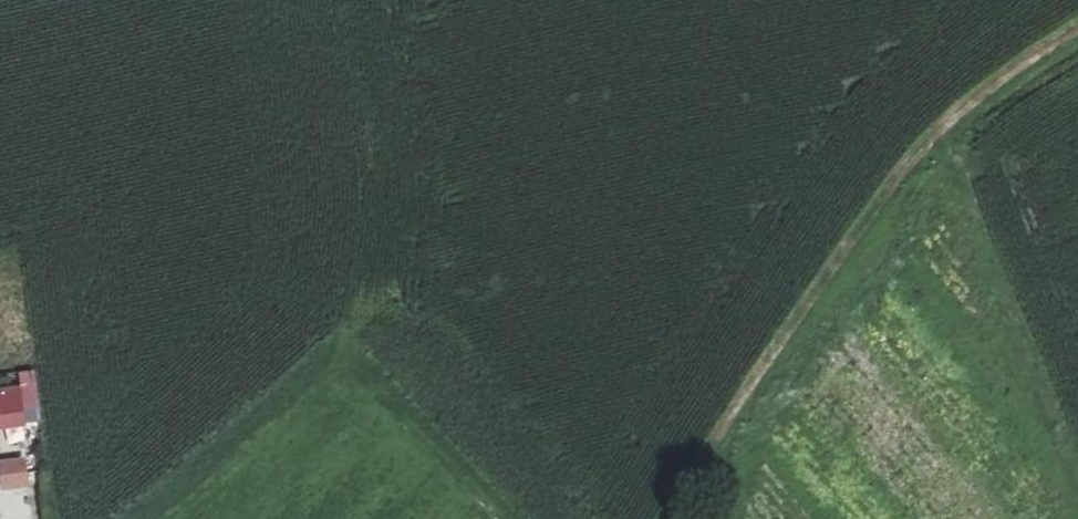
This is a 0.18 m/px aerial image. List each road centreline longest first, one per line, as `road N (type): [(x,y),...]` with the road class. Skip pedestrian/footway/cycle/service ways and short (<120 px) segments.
road 1 (track): [(1077,31),(889,177),(675,518)]

